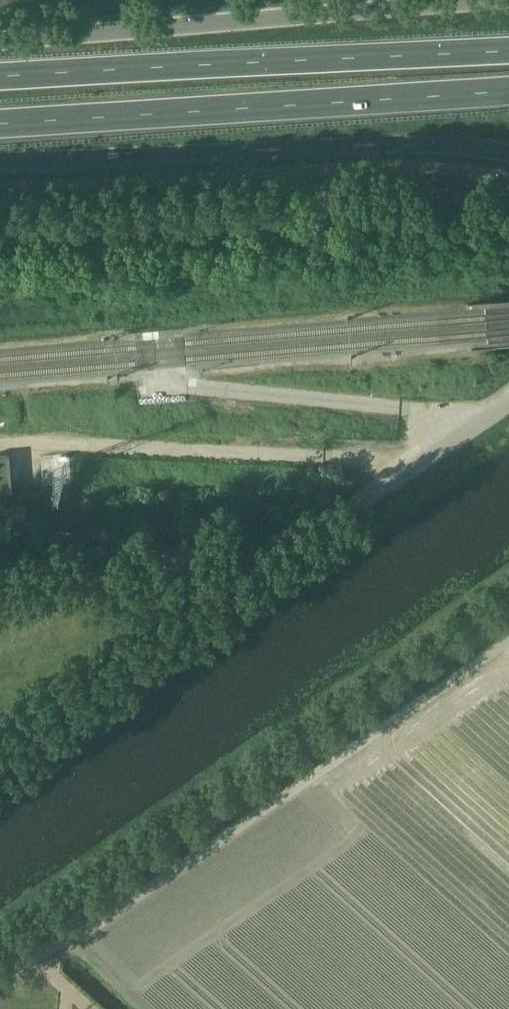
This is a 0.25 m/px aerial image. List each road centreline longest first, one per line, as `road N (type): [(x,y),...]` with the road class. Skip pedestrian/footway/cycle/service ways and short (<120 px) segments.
road 1 (tertiary): [(0,957),(508,609)]
road 2 (unclassified): [(0,748),(508,401)]
road 3 (track): [(0,242),(265,227),(408,192),(508,203)]
road 4 (motorway): [(0,123),(508,90)]
road 5 (motorway): [(0,161),(365,144),(508,155)]
road 6 (motorway): [(508,51),(0,76)]
road 7 (motorway): [(501,0),(0,42)]
road 8 (track): [(418,463),(0,445)]

